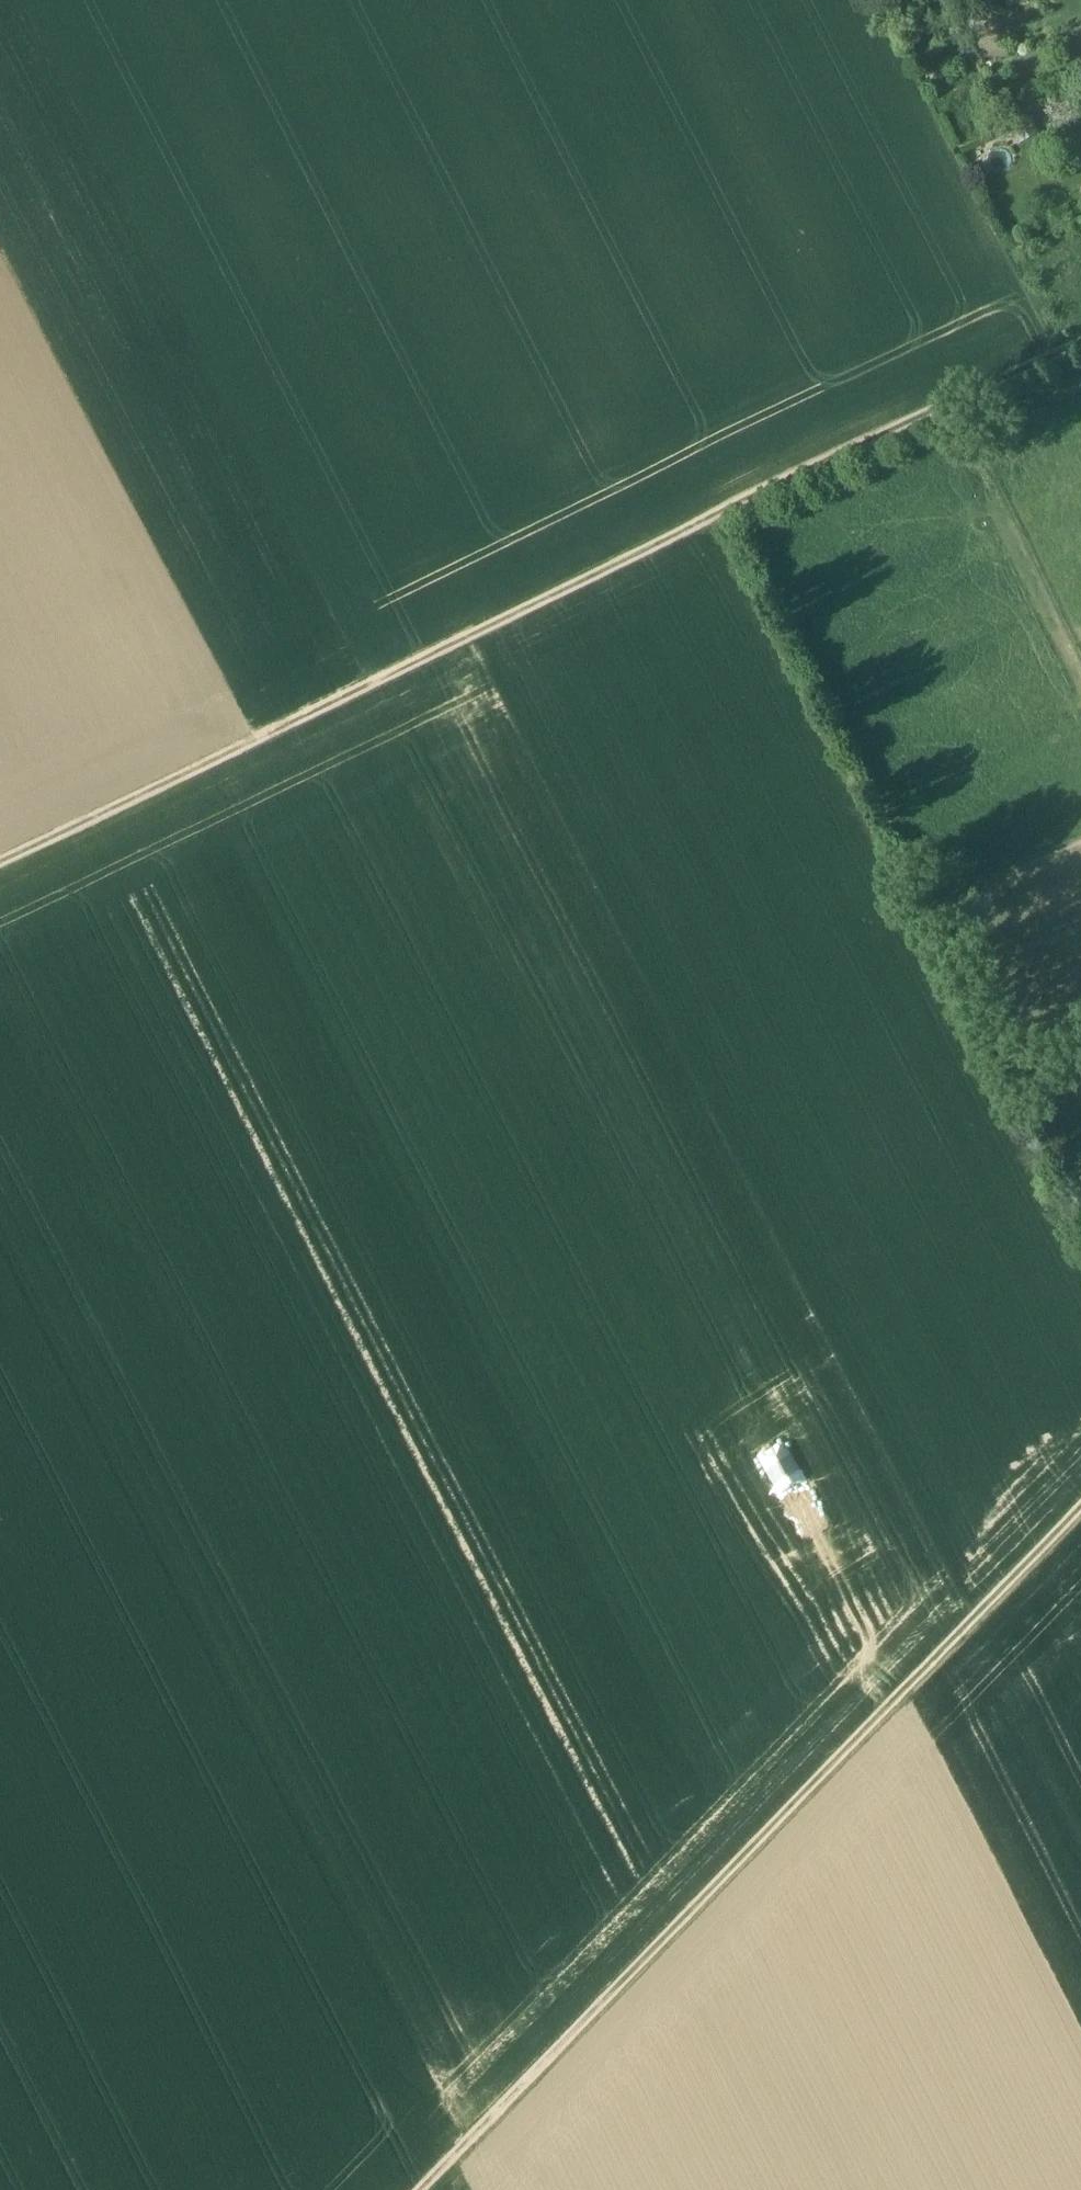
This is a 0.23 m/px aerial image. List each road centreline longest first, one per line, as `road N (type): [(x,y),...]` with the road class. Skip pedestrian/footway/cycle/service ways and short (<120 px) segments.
road 1 (track): [(0,865),(1080,343)]
road 2 (track): [(1080,1512),(422,2189)]

